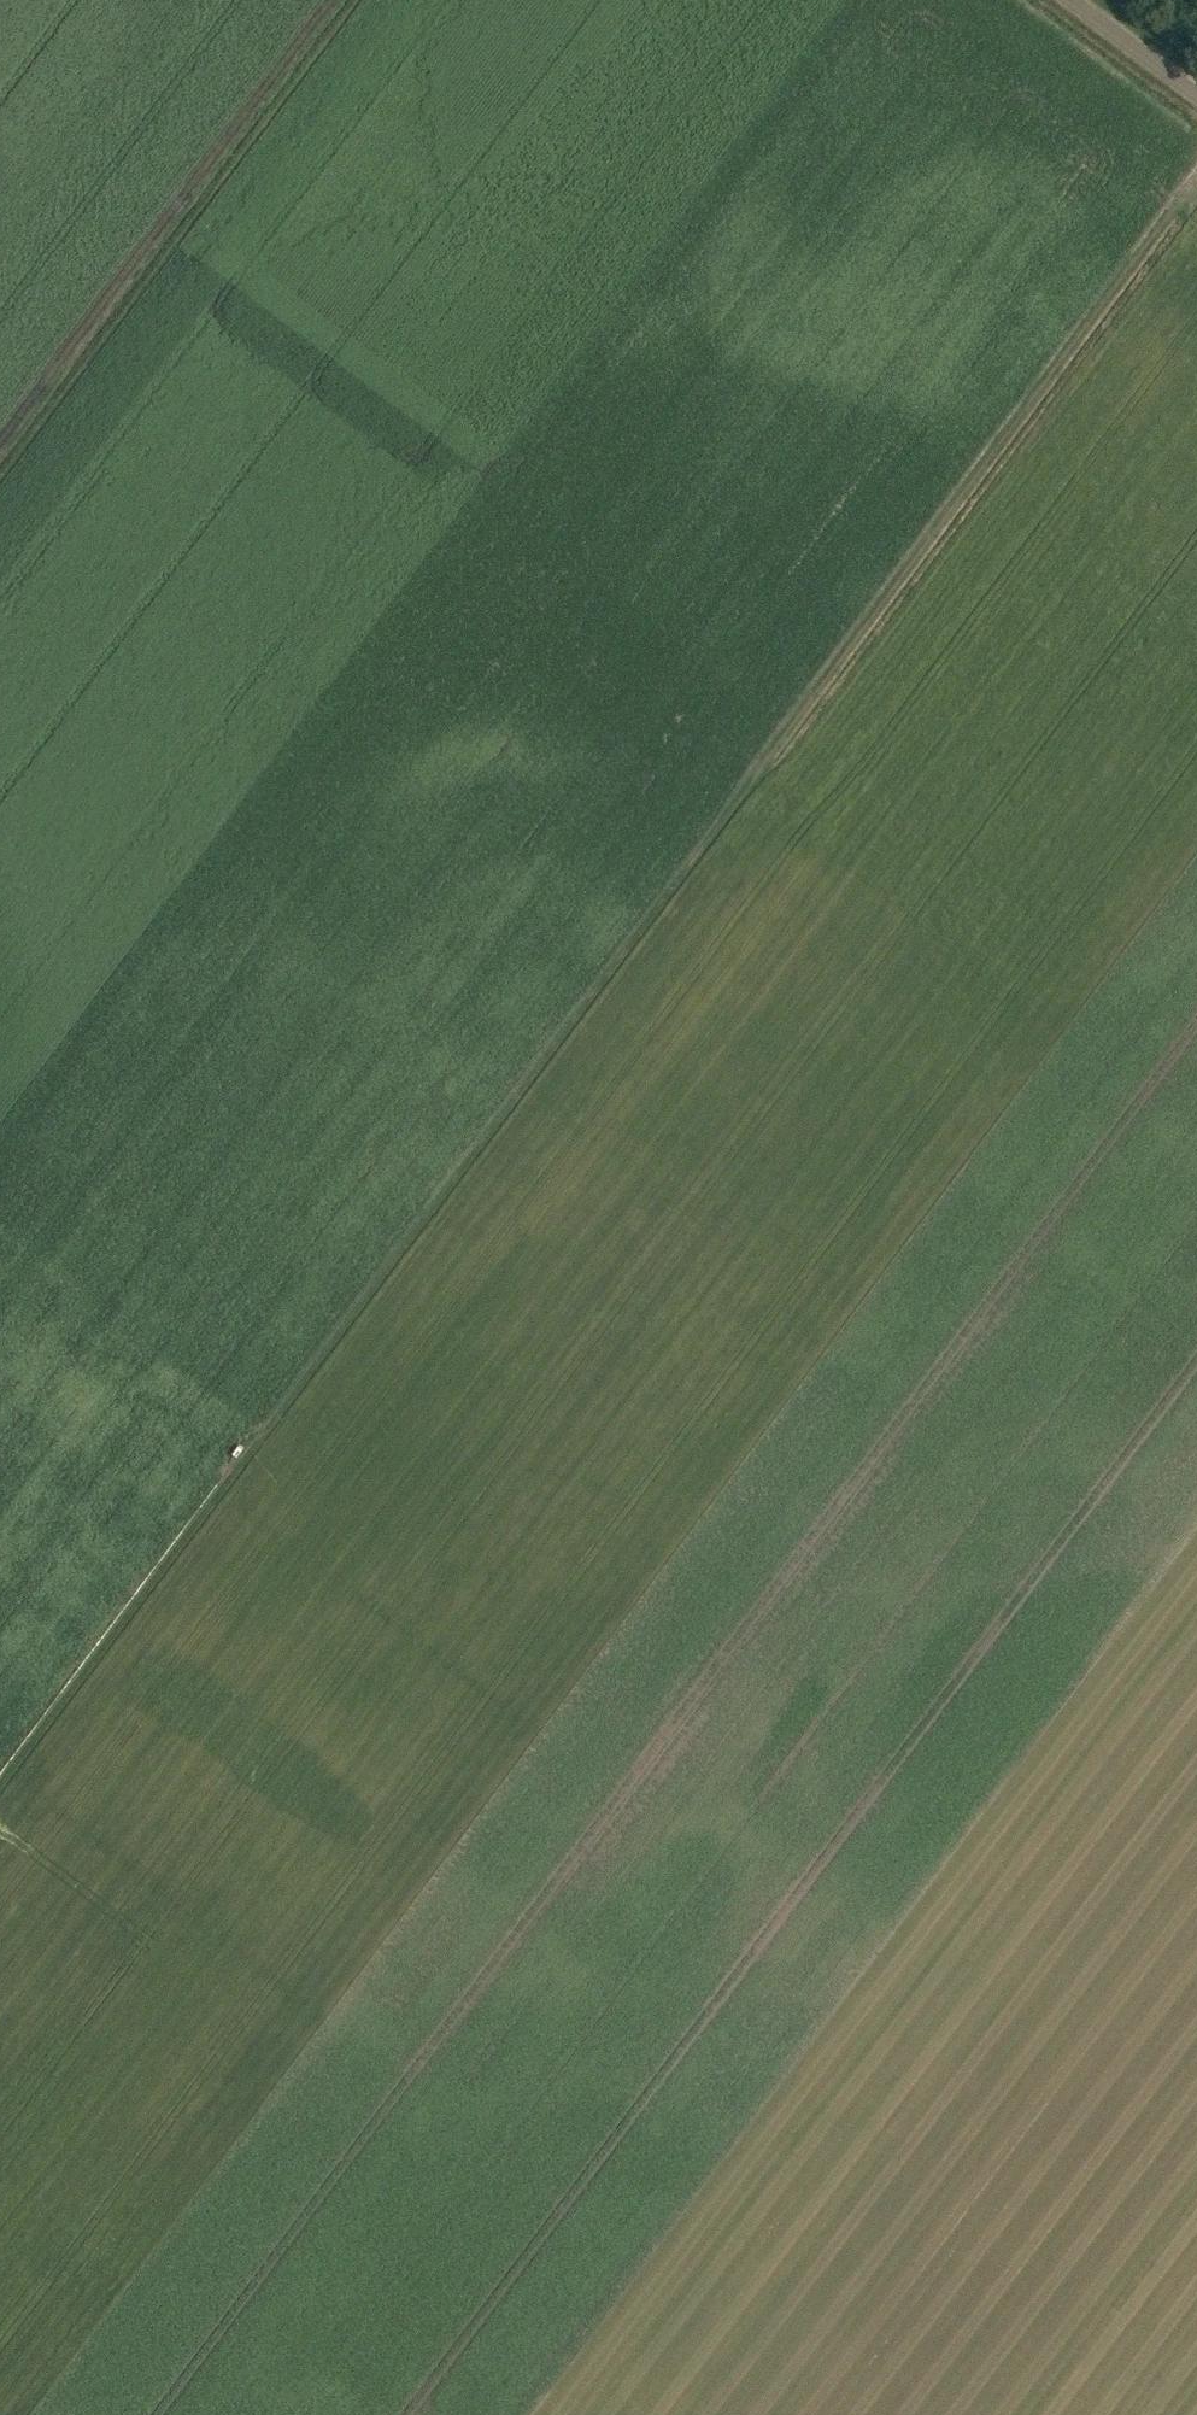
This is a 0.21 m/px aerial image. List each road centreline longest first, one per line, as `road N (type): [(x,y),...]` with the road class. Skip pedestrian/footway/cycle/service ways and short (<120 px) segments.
road 1 (unclassified): [(1196,94),(1073,0)]

